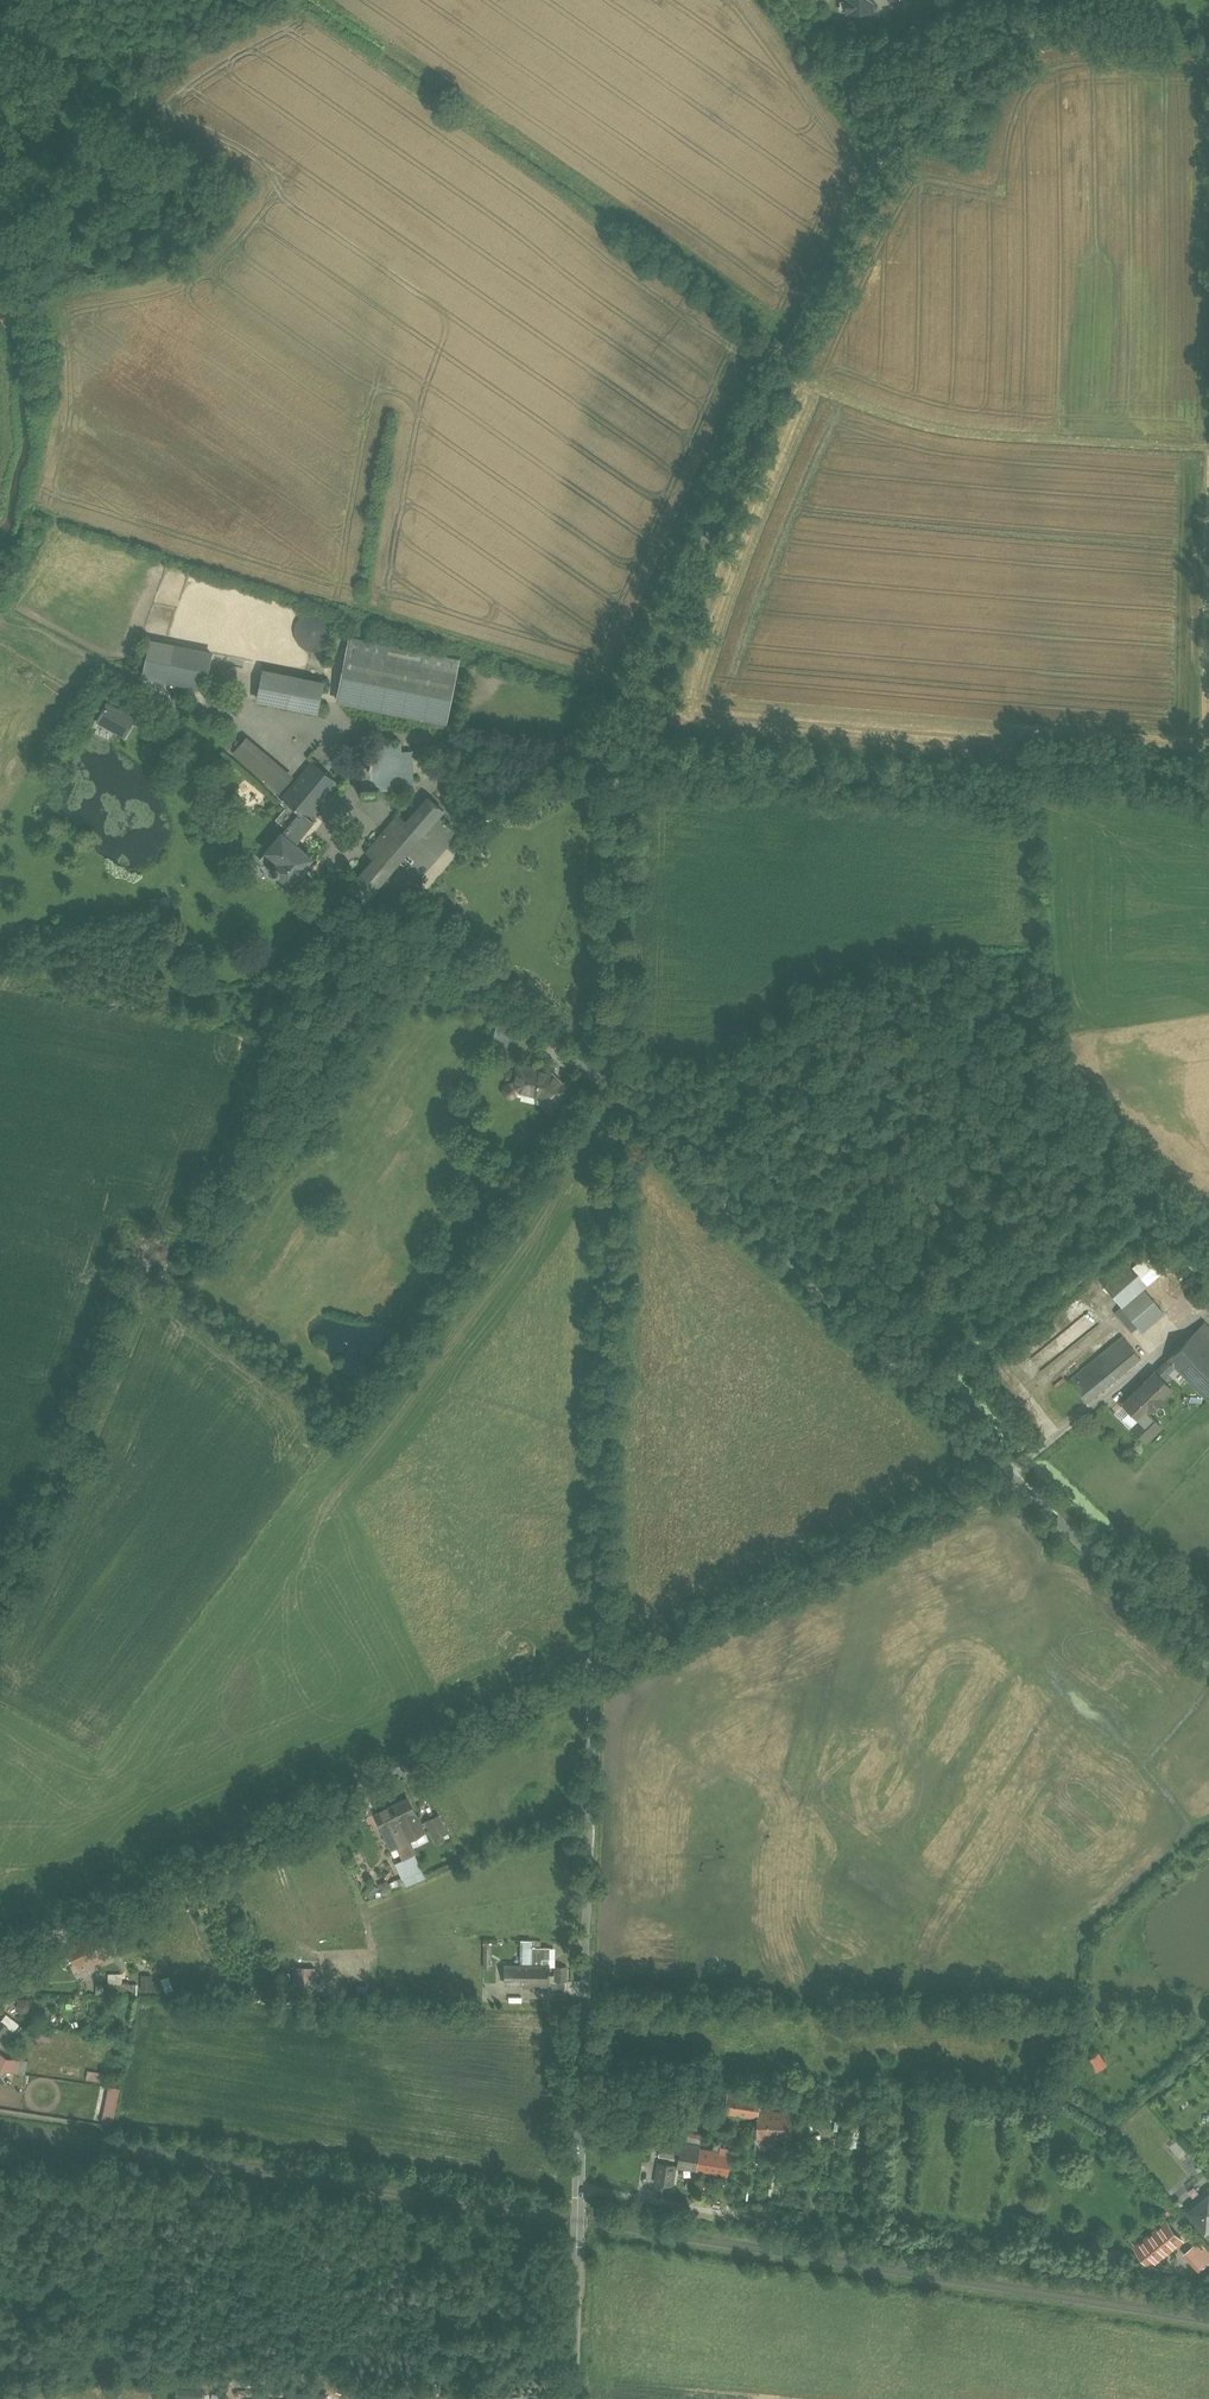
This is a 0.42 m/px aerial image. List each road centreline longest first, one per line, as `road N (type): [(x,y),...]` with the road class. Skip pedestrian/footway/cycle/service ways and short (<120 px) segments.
road 1 (residential): [(1036,0),(974,69),(886,142),(628,706),(613,1093)]
road 2 (track): [(0,1616),(151,1292),(192,1275),(203,1259),(318,921),(368,910),(402,886),(613,1093)]
road 3 (residential): [(598,1662),(575,2398)]
road 4 (residential): [(598,1662),(0,1957)]
road 5 (residential): [(613,1093),(598,1662)]
road 6 (residential): [(1007,1470),(613,1093)]
road 7 (residential): [(1007,1470),(598,1662)]
road 8 (track): [(778,379),(960,434),(1208,447)]
road 9 (residential): [(1208,1664),(1007,1470)]
road 10 (track): [(581,2191),(850,2231)]

